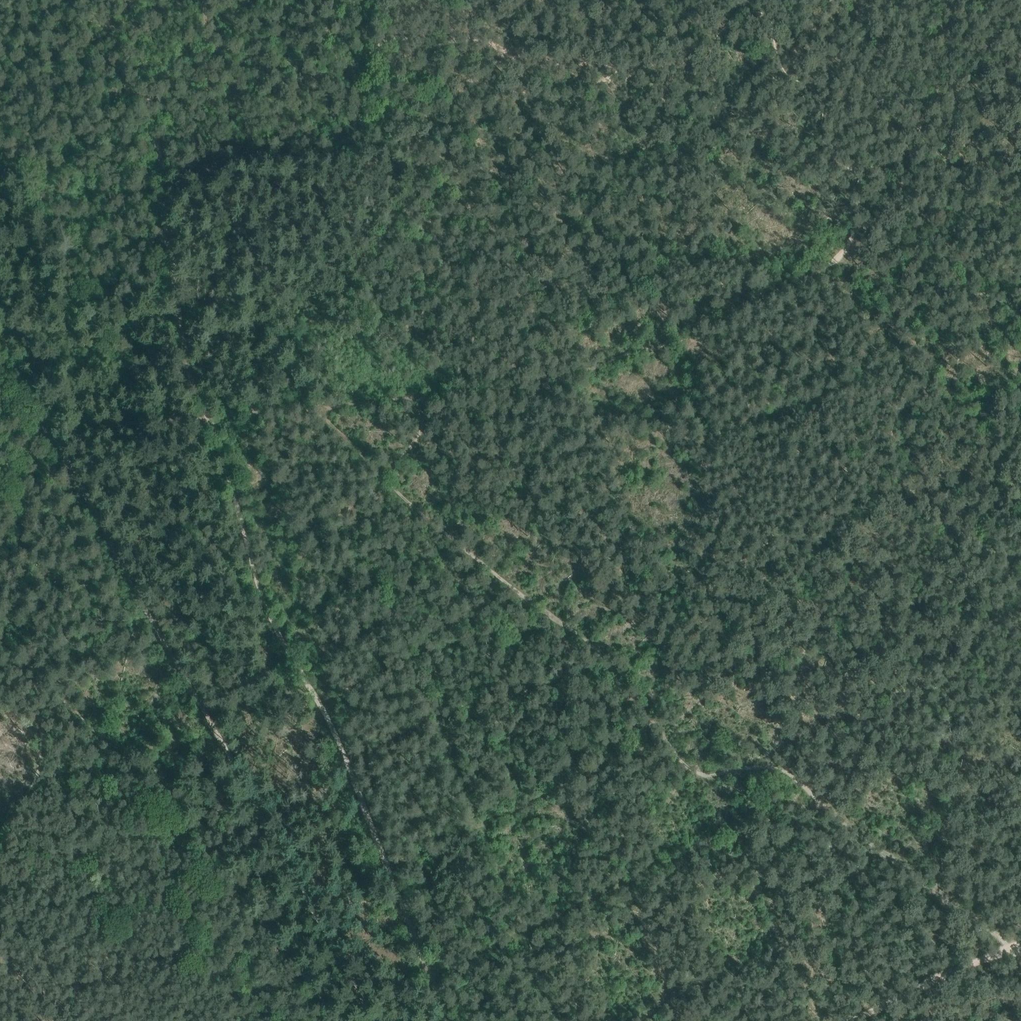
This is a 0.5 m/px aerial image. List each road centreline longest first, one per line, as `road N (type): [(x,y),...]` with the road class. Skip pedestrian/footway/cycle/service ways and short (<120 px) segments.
road 1 (track): [(370,1020),(0,336)]
road 2 (track): [(851,1020),(1009,945)]

